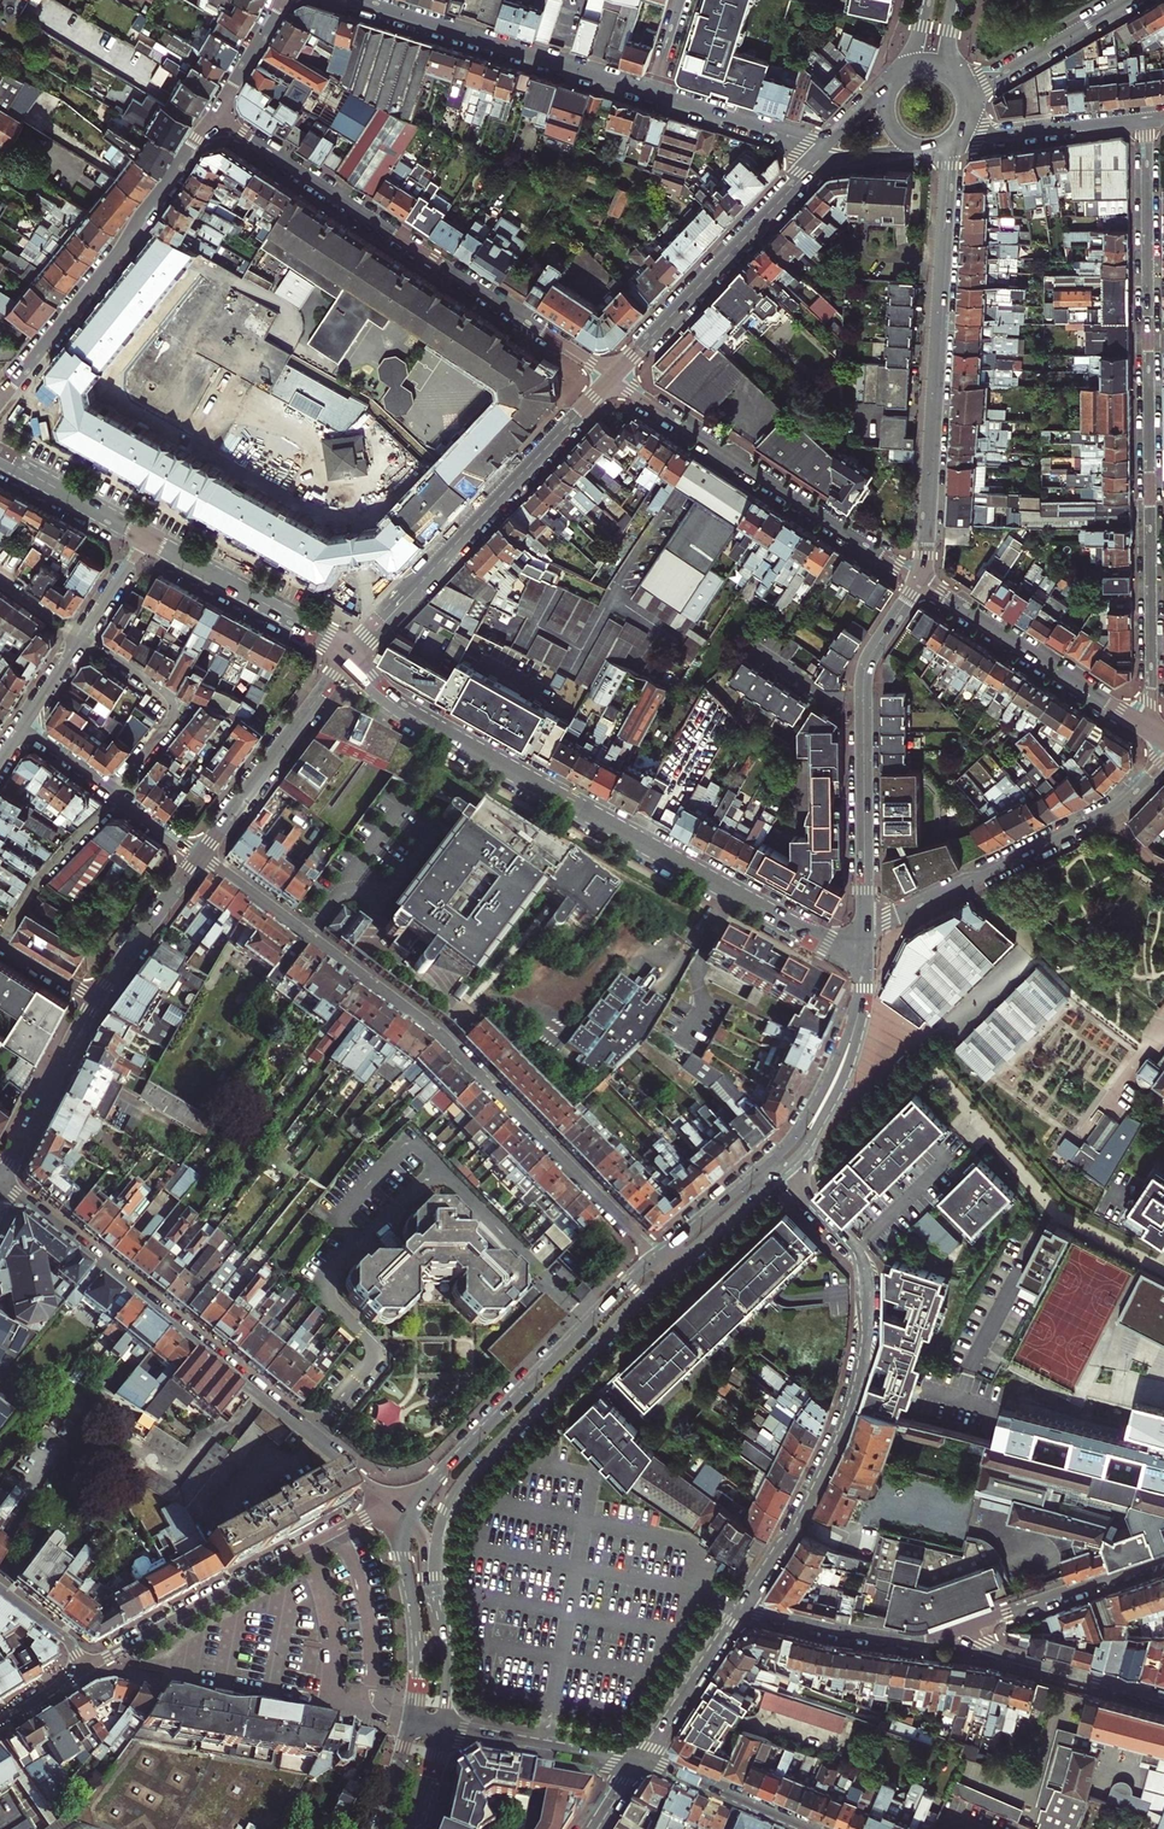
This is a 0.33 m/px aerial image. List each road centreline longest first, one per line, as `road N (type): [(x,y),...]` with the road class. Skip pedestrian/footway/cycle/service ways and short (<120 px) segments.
road 1 (residential): [(199,857),(446,1042),(657,1258)]
road 2 (tertiary): [(865,959),(409,714),(375,689),(352,656)]
road 3 (residential): [(1149,731),(1148,175)]
road 4 (residential): [(391,1503),(0,1187)]
road 5 (tertiary): [(742,1609),(797,1530),(844,1435),(867,1339),(860,1255),(784,1169)]
road 6 (residential): [(613,377),(215,113)]
road 7 (secondary): [(946,146),(917,579)]
road 8 (secondary): [(436,1576),(437,1534),(458,1487),(670,1271)]
road 9 (secondary): [(352,656),(613,377)]
road 10 (residential): [(613,377),(917,579)]
road 11 (secondary): [(917,579),(865,674),(866,926)]
road 12 (tertiary): [(215,113),(157,203),(2,397)]
road 13 (residential): [(391,1503),(85,1671)]
road 14 (tertiary): [(866,926),(1101,817),(1163,762)]
road 15 (tertiary): [(355,0),(651,92)]
road 16 (secondary): [(657,1258),(441,1476)]
road 17 (residential): [(120,797),(42,877),(2,942),(96,999)]
road 18 (residential): [(917,579),(1149,731)]
road 19 (secondary): [(613,377),(799,181)]
road 20 (secondary): [(199,857),(352,656)]
road 21 (tertiary): [(146,538),(352,656)]
road 22 (tertiary): [(742,1609),(899,1638),(964,1627)]
road 23 (residential): [(81,637),(165,693),(174,708),(113,791)]
road 24 (residential): [(1163,1698),(992,1650),(964,1627)]
road 25 (tertiary): [(964,1627),(1163,1557)]
road 26 (secondary): [(409,1520),(404,1554),(418,1657),(412,1720)]
road 27 (secondary): [(0,1176),(96,999)]
road 28 (tertiary): [(638,1761),(440,1725)]
road 29 (tertiary): [(1147,118),(1001,136),(979,128),(970,108)]
road 30 (tertiary): [(638,1761),(742,1609)]
road 31 (residential): [(967,91),(1126,0)]
road 32 (tertiary): [(807,1828),(638,1761)]
road 33 (tertiary): [(651,92),(823,148)]
road 34 (secondary): [(96,999),(199,857)]
road 35 (tertiary): [(0,457),(146,538)]
road 36 (secondary): [(775,1159),(657,1258)]
road 37 (secondary): [(670,1271),(784,1169)]
road 38 (secondary): [(440,1725),(446,1646),(436,1576)]
road 39 (tertiary): [(279,0),(215,113)]
road 40 (secondary): [(838,1077),(865,959)]

